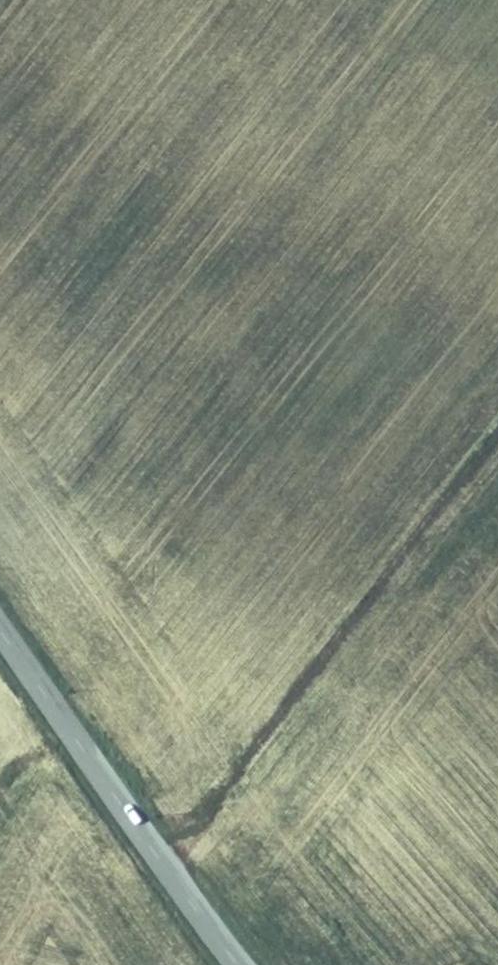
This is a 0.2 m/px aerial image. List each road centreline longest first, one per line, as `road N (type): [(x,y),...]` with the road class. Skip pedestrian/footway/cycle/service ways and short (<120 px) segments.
road 1 (tertiary): [(240,964),(0,632)]

